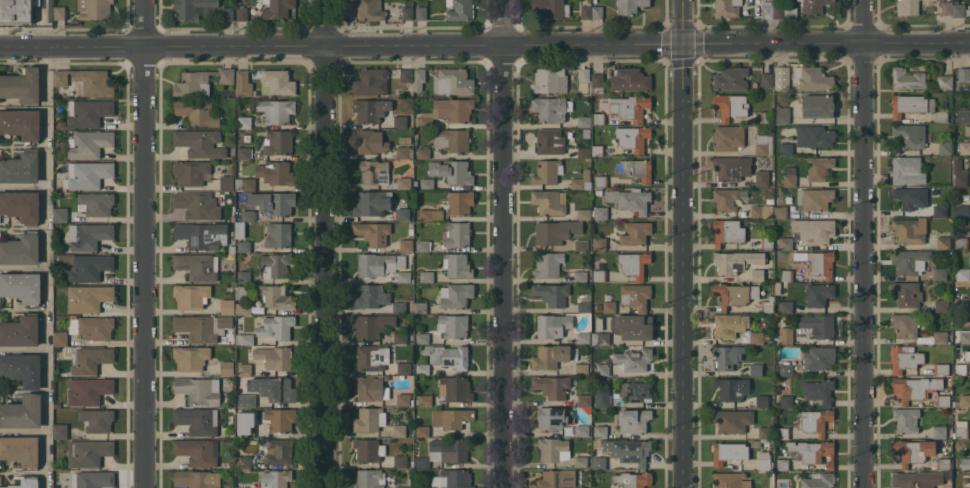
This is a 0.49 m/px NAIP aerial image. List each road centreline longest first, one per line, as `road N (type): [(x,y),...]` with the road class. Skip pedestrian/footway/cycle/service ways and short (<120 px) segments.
road 1 (tertiary): [(969,42),(0,48)]
road 2 (tertiary): [(684,0),(681,487)]
road 3 (residential): [(866,0),(864,487)]
road 4 (residential): [(148,0),(146,487)]
road 5 (residential): [(327,0),(326,487)]
road 6 (residential): [(504,0),(503,487)]

